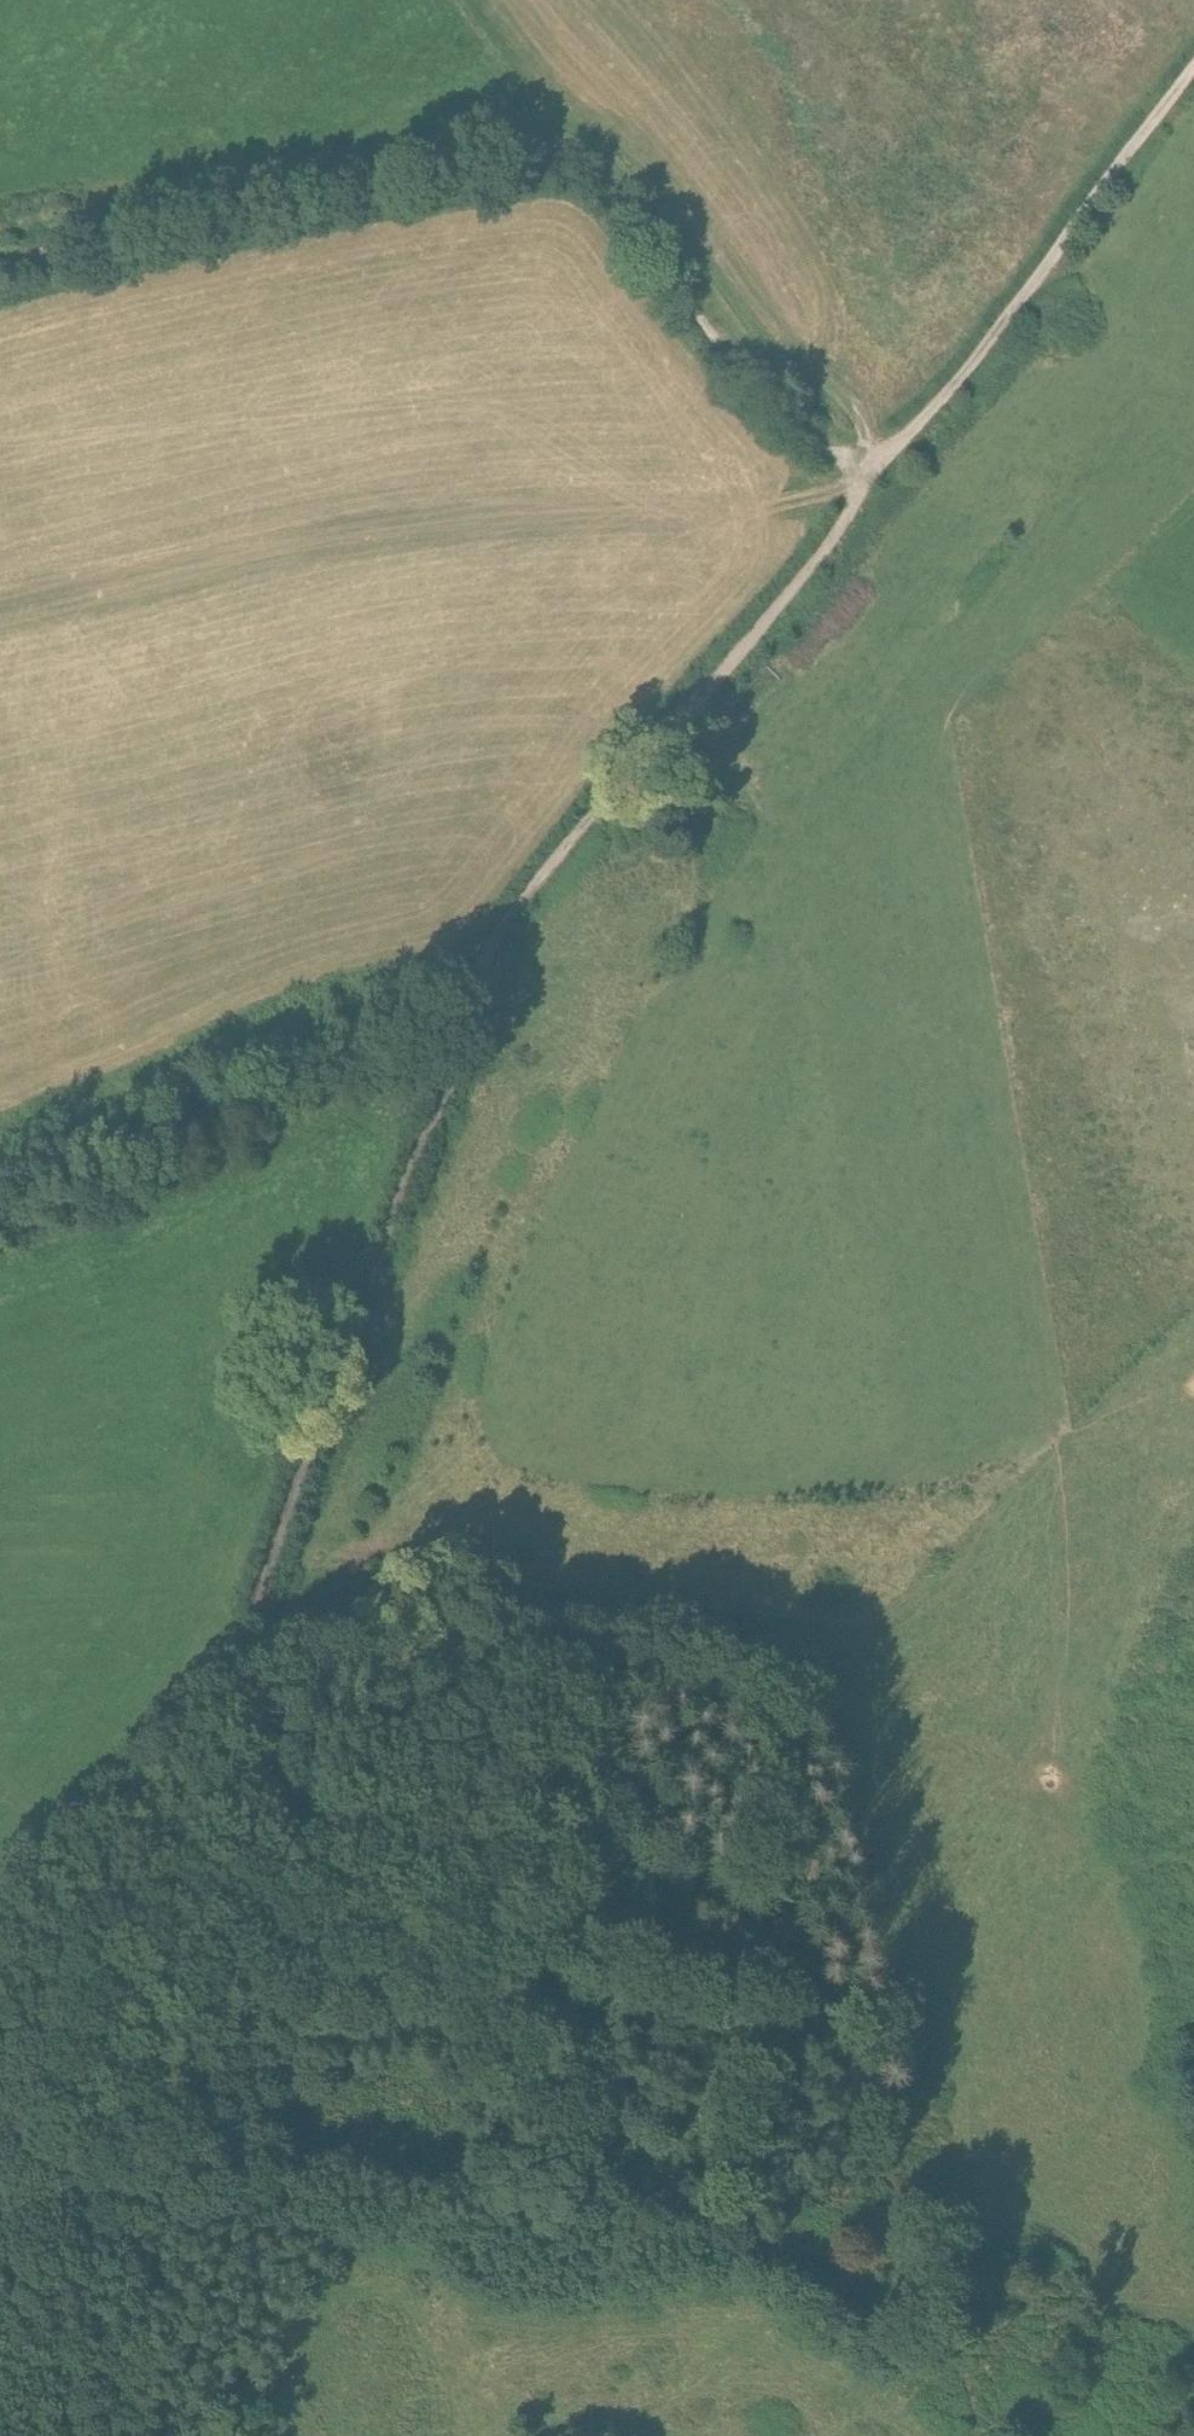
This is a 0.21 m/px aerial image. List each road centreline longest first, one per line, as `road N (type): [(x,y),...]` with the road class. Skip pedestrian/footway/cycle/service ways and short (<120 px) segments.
road 1 (track): [(0,1937),(239,1659),(357,1312),(449,1077),(480,963)]
road 2 (track): [(865,474),(749,381),(610,181),(573,160),(437,160),(0,260)]
road 3 (track): [(480,963),(533,876),(821,552),(865,474)]
road 4 (track): [(865,474),(989,349),(1193,65)]
road 5 (track): [(83,2435),(0,2135)]

